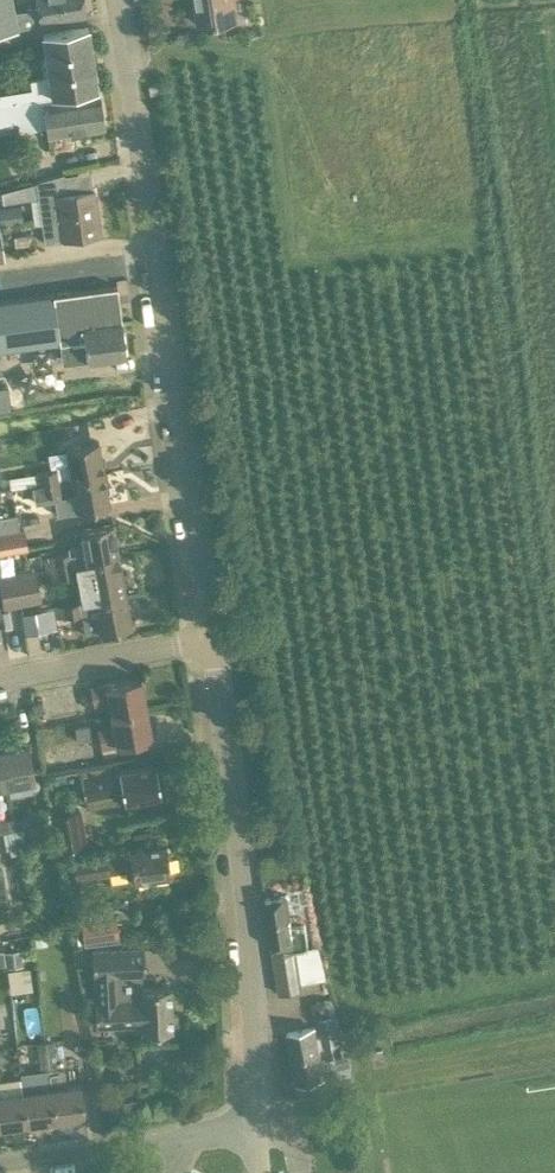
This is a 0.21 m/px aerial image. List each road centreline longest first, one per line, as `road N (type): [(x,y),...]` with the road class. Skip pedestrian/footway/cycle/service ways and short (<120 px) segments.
road 1 (unclassified): [(208,640),(119,0)]
road 2 (unclassified): [(255,1125),(246,897),(208,640)]
road 3 (residential): [(0,681),(208,640)]
road 4 (residential): [(190,1138),(0,1162)]

